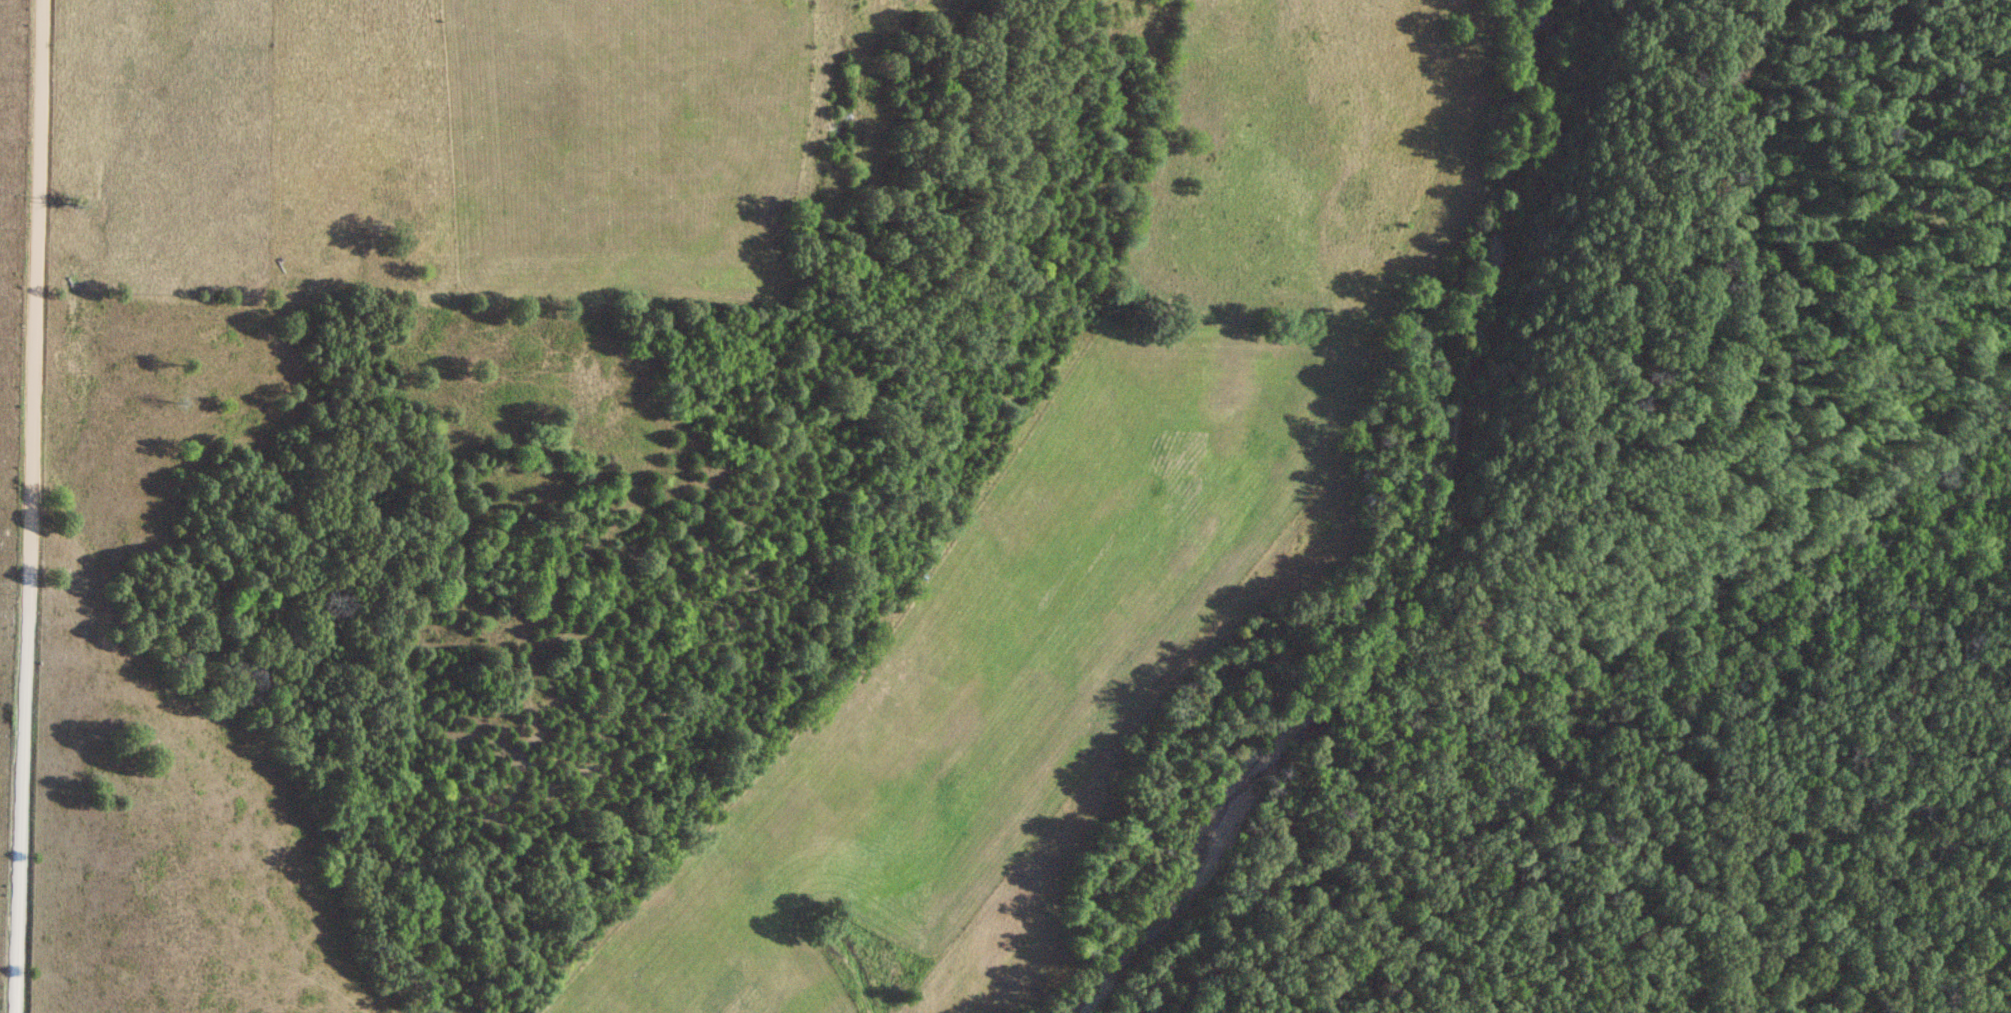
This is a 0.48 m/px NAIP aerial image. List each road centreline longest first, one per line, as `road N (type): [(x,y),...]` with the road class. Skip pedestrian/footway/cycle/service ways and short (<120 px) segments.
road 1 (residential): [(17,1012),(43,0)]

